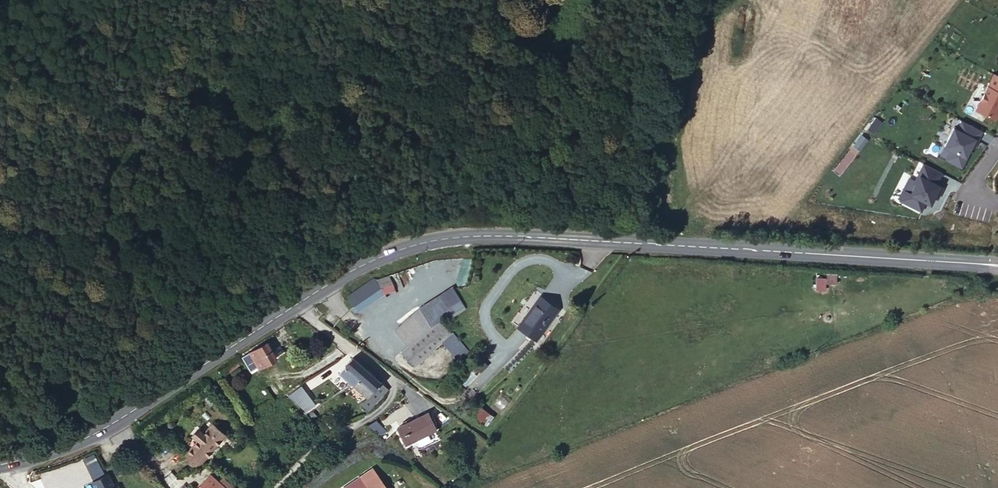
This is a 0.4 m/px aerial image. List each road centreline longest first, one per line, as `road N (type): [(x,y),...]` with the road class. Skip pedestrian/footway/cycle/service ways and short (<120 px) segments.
road 1 (tertiary): [(0,464),(61,449),(103,428),(387,251),(458,234),(968,262)]

